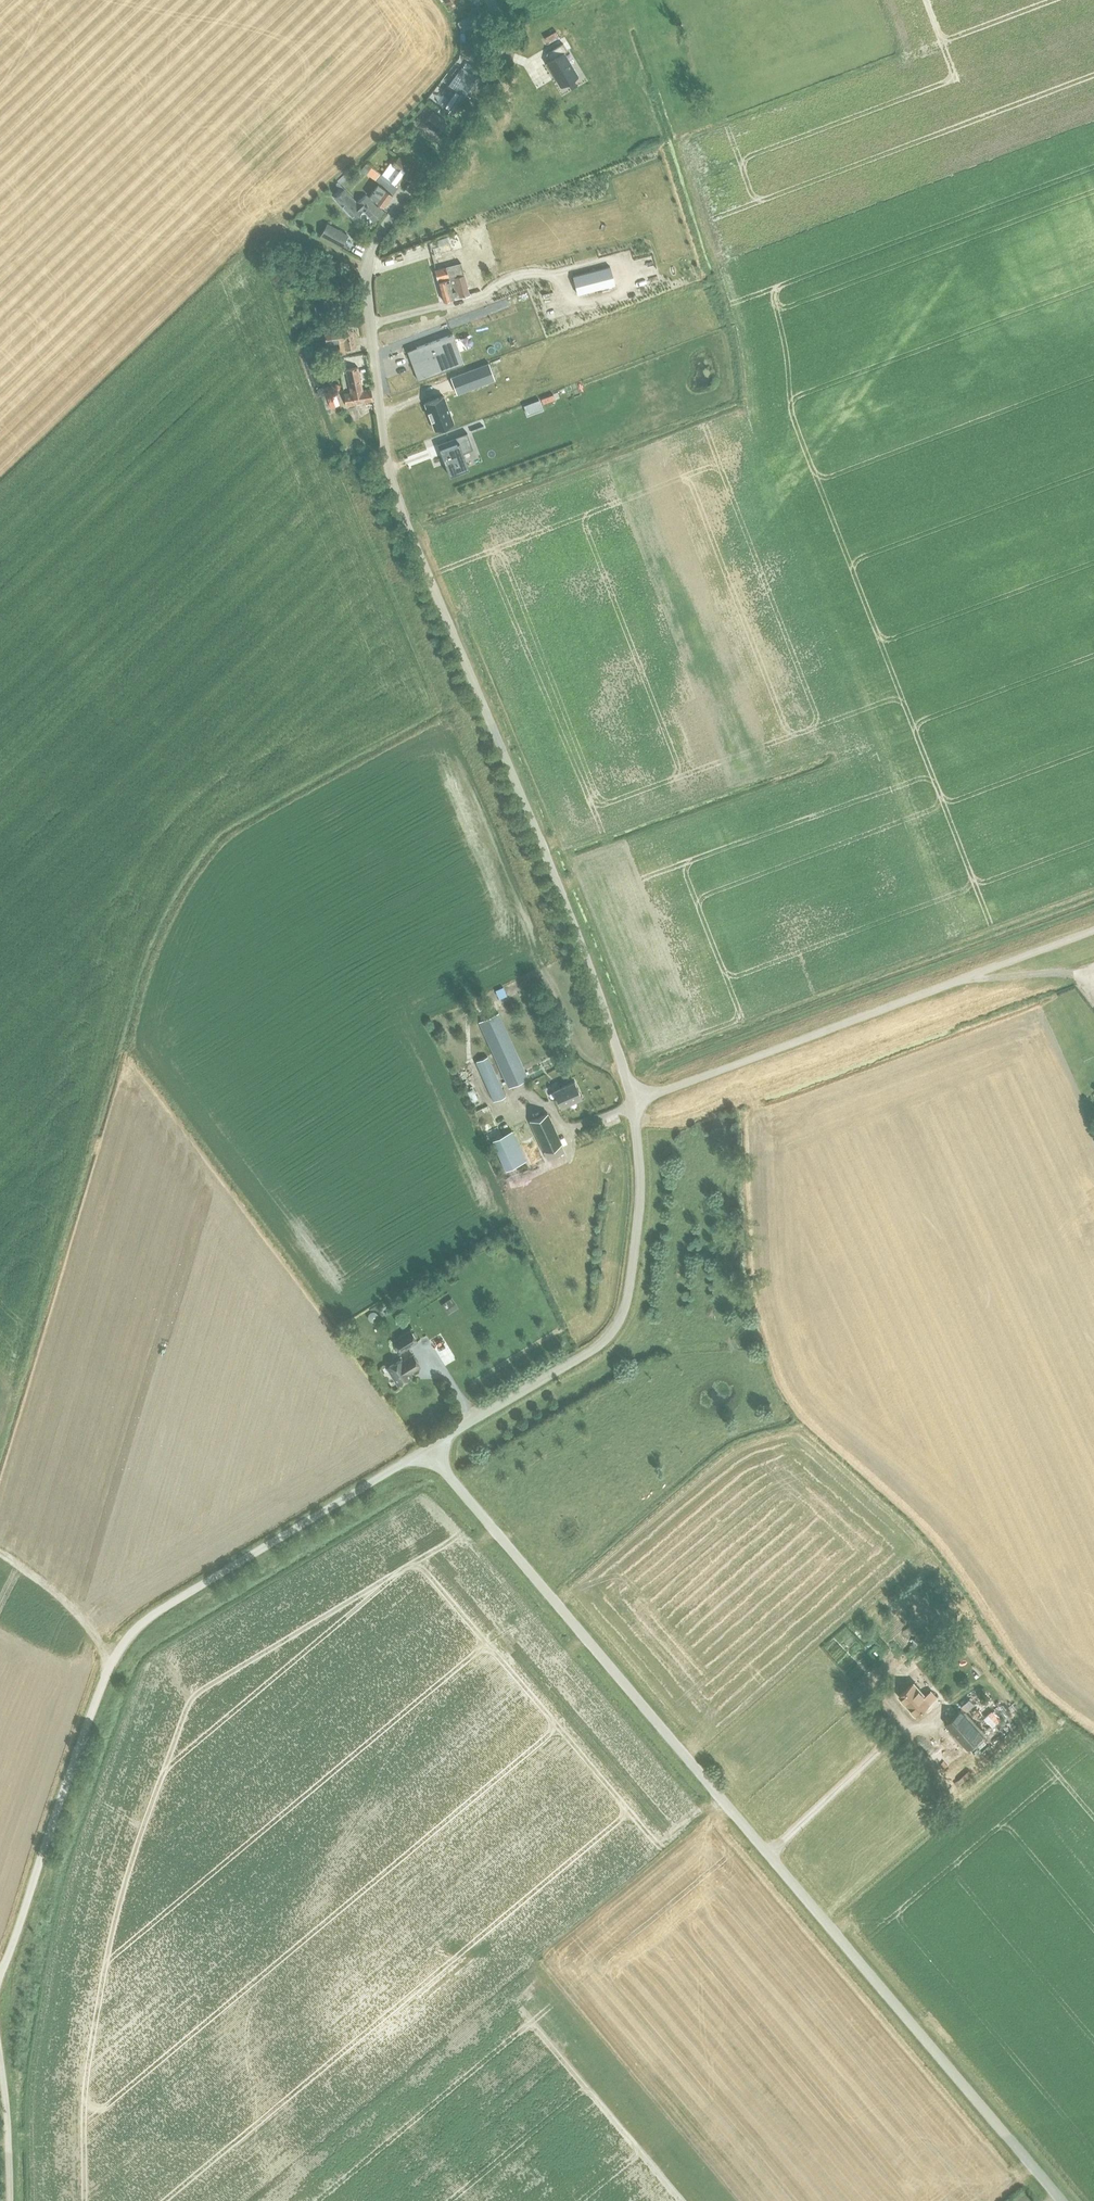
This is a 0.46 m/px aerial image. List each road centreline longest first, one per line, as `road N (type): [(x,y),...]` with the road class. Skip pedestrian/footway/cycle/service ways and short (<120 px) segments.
road 1 (unclassified): [(632,1096),(542,841),(404,515),(383,438),(366,265),(492,74),(502,38),(491,0)]
road 2 (unclassified): [(1062,2200),(605,1669),(429,1449)]
road 3 (unclassified): [(0,1970),(105,1669),(134,1624),(429,1449)]
road 4 (unclassified): [(1093,930),(632,1096)]
road 5 (unclassified): [(429,1449),(619,1325),(629,1305),(643,1207),(632,1096)]
road 6 (unclassified): [(10,2200),(0,2053)]

